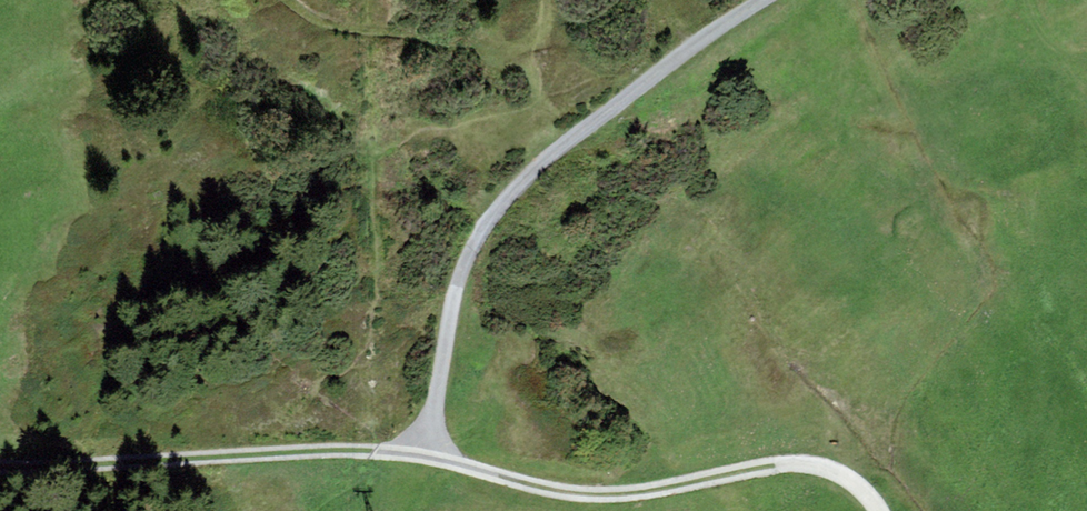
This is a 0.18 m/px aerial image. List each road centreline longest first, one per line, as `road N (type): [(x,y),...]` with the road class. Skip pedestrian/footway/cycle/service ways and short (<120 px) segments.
road 1 (track): [(765,0),(559,144),(499,209),(473,246),(451,306),(425,455)]
road 2 (track): [(425,455),(550,494),(599,496),(808,463),(854,480),(884,510)]
road 3 (track): [(0,466),(376,450)]

